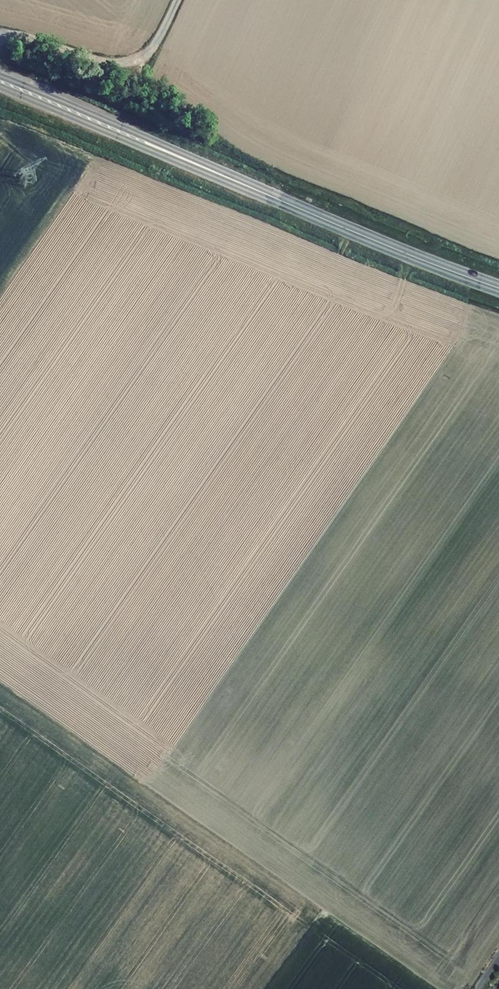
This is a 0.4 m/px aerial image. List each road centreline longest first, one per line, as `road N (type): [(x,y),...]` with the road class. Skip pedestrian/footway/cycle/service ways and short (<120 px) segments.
road 1 (tertiary): [(498,287),(0,81)]
road 2 (track): [(0,33),(96,61),(136,60),(151,50),(174,0)]

